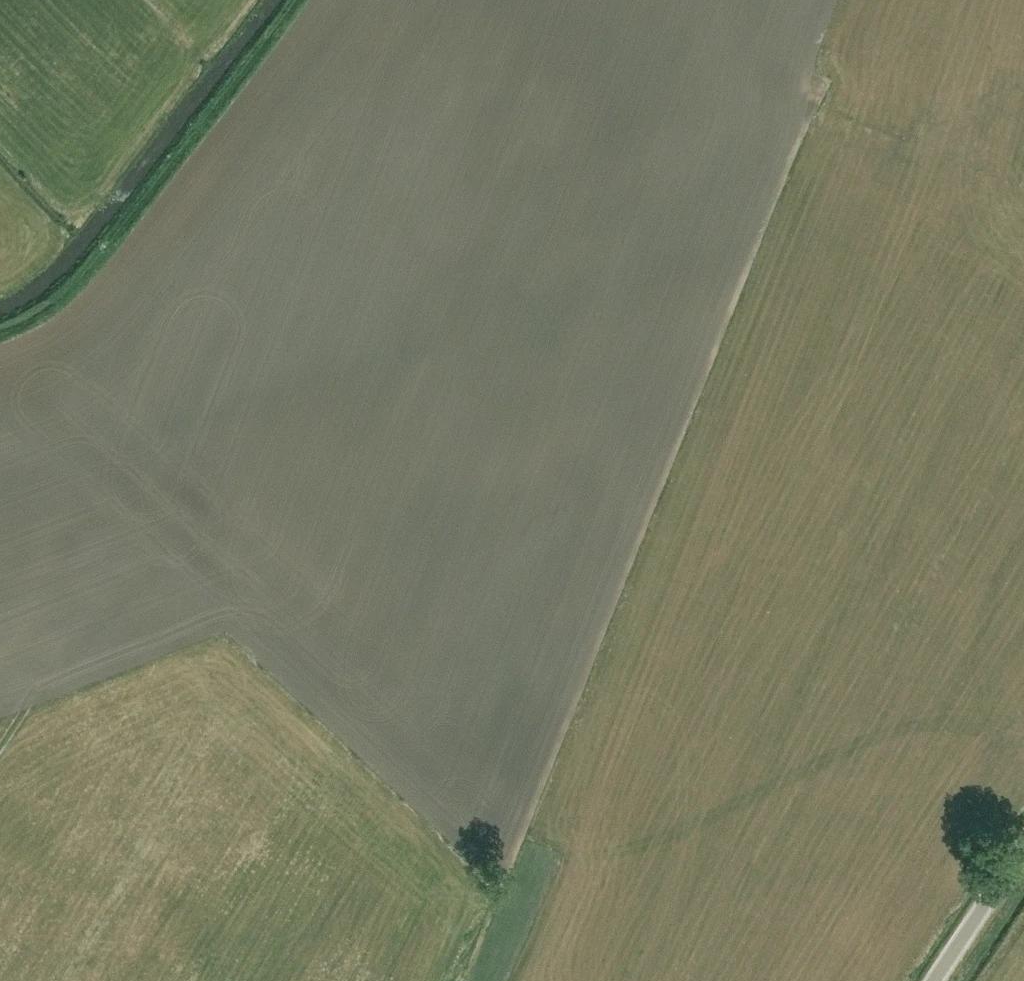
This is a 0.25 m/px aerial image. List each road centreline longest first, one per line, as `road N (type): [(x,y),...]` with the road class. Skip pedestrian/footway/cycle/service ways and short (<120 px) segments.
road 1 (track): [(0,747),(80,637),(158,566)]
road 2 (unclassified): [(934,980),(1023,845)]
road 3 (track): [(510,845),(523,860),(479,980)]

